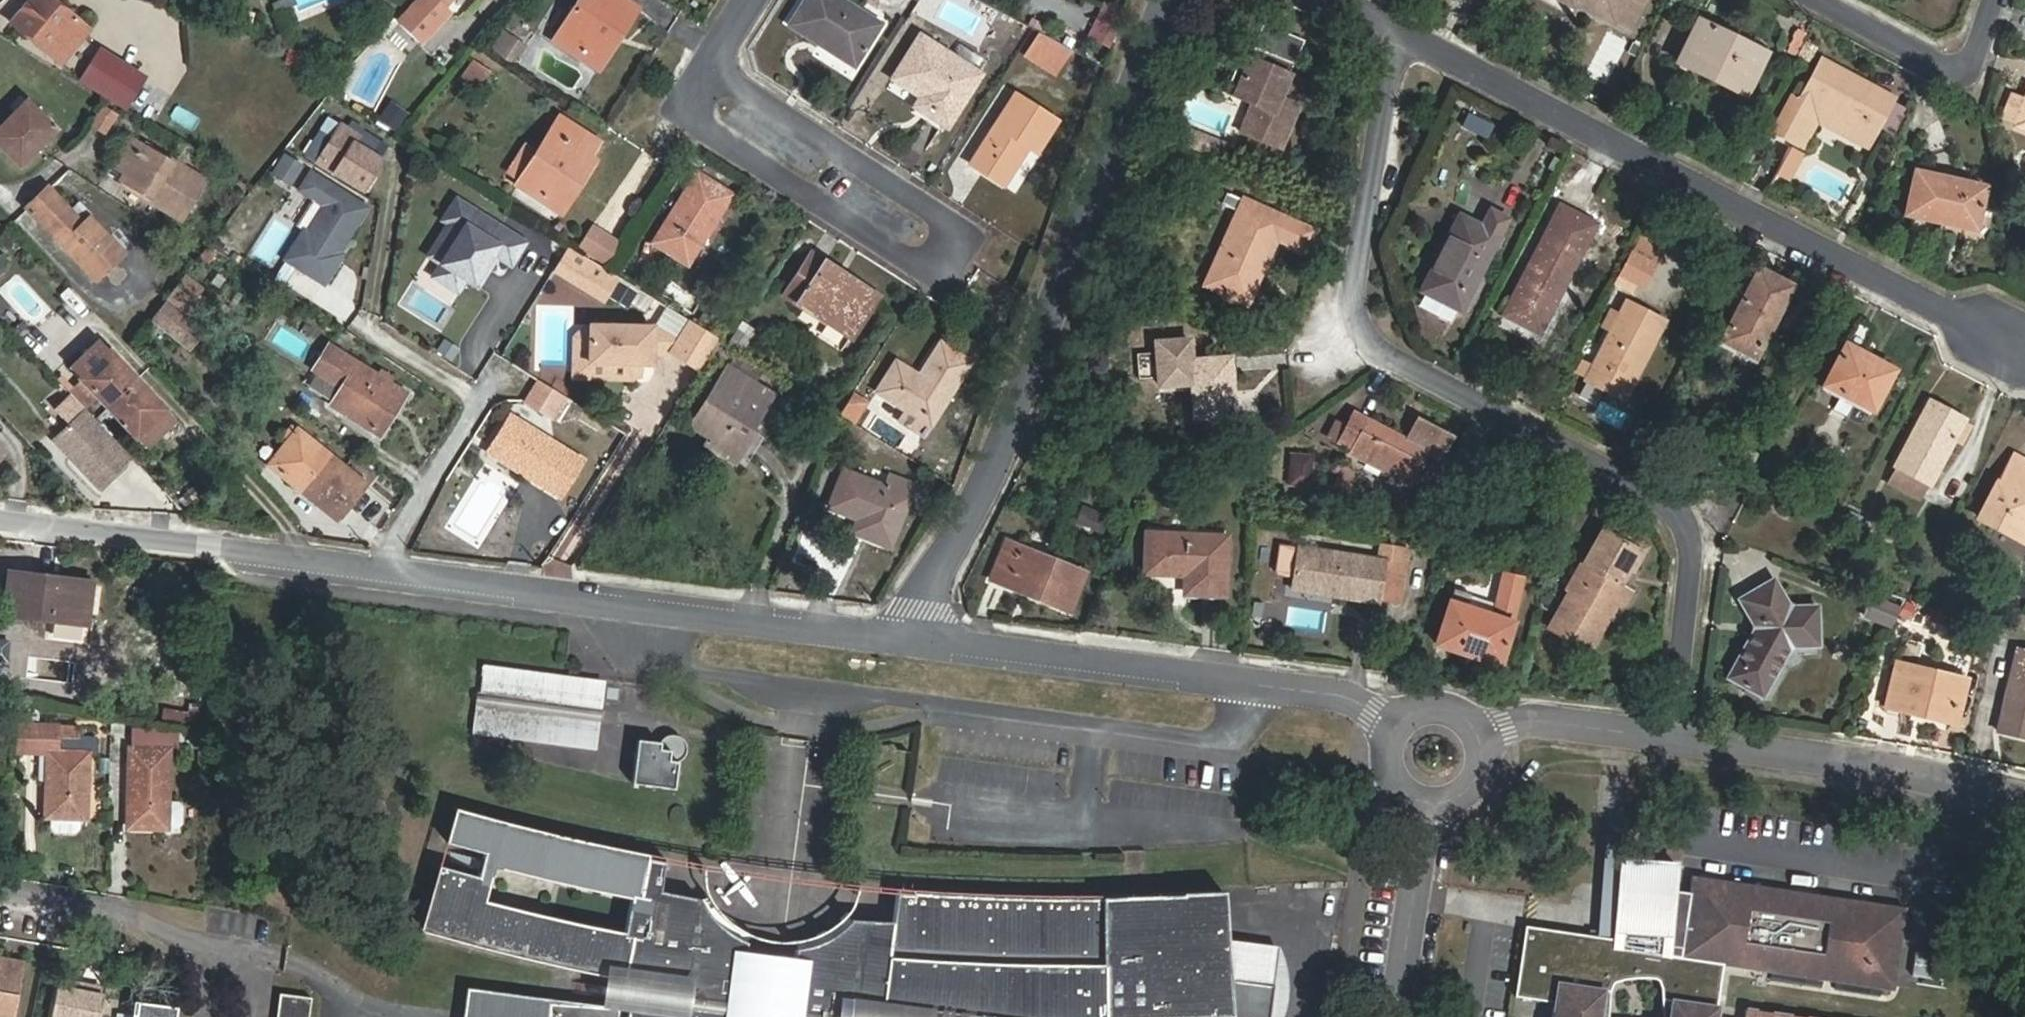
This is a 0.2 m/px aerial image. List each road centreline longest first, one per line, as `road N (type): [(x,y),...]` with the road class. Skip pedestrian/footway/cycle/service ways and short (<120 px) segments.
road 1 (residential): [(0,519),(914,636)]
road 2 (residential): [(1404,31),(1354,290),(1363,330),(1392,356),(1653,491),(1681,515),(1692,550),(1668,736)]
road 3 (residential): [(1404,31),(2024,361)]
road 4 (residential): [(1164,0),(987,479),(920,608),(914,636)]
road 5 (residential): [(914,636),(1317,691),(1369,709),(1386,726)]
road 6 (residential): [(711,63),(682,114),(940,279),(969,233)]
road 7 (residential): [(1668,736),(2024,792)]
road 8 (residential): [(969,233),(711,63)]
road 9 (residential): [(219,1009),(131,909),(0,881)]
road 10 (residential): [(1818,0),(1929,59),(1962,64),(1977,51),(1994,0)]
road 11 (residential): [(1425,813),(1398,1016)]
road 12 (residential): [(1484,738),(1531,719),(1668,736)]
road 13 (residential): [(1484,738),(1466,714),(1439,702),(1409,707),(1386,726)]

